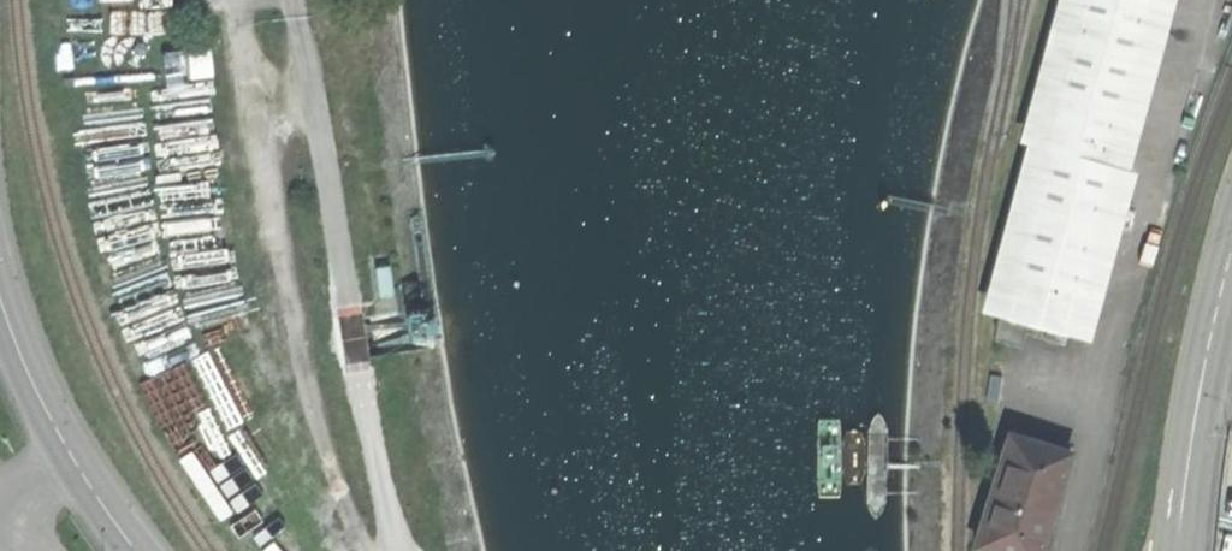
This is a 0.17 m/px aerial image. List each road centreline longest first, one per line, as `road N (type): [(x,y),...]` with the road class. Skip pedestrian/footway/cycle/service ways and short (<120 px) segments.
road 1 (unclassified): [(138,550),(50,416),(0,281)]
road 2 (residential): [(1178,550),(1200,393),(1231,255)]

